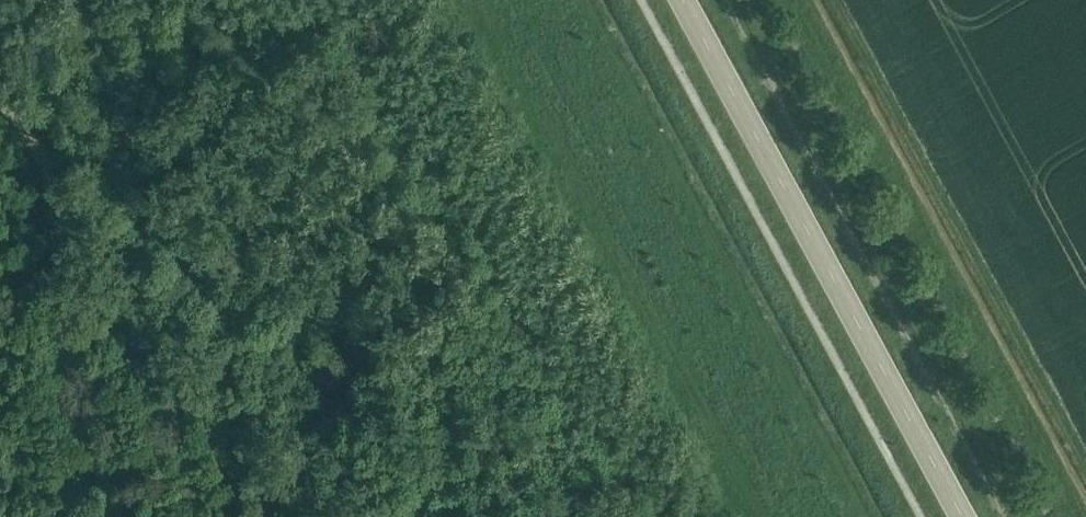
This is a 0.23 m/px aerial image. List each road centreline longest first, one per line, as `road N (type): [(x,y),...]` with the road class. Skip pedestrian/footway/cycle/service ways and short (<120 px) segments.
road 1 (tertiary): [(684,0),(964,516)]

